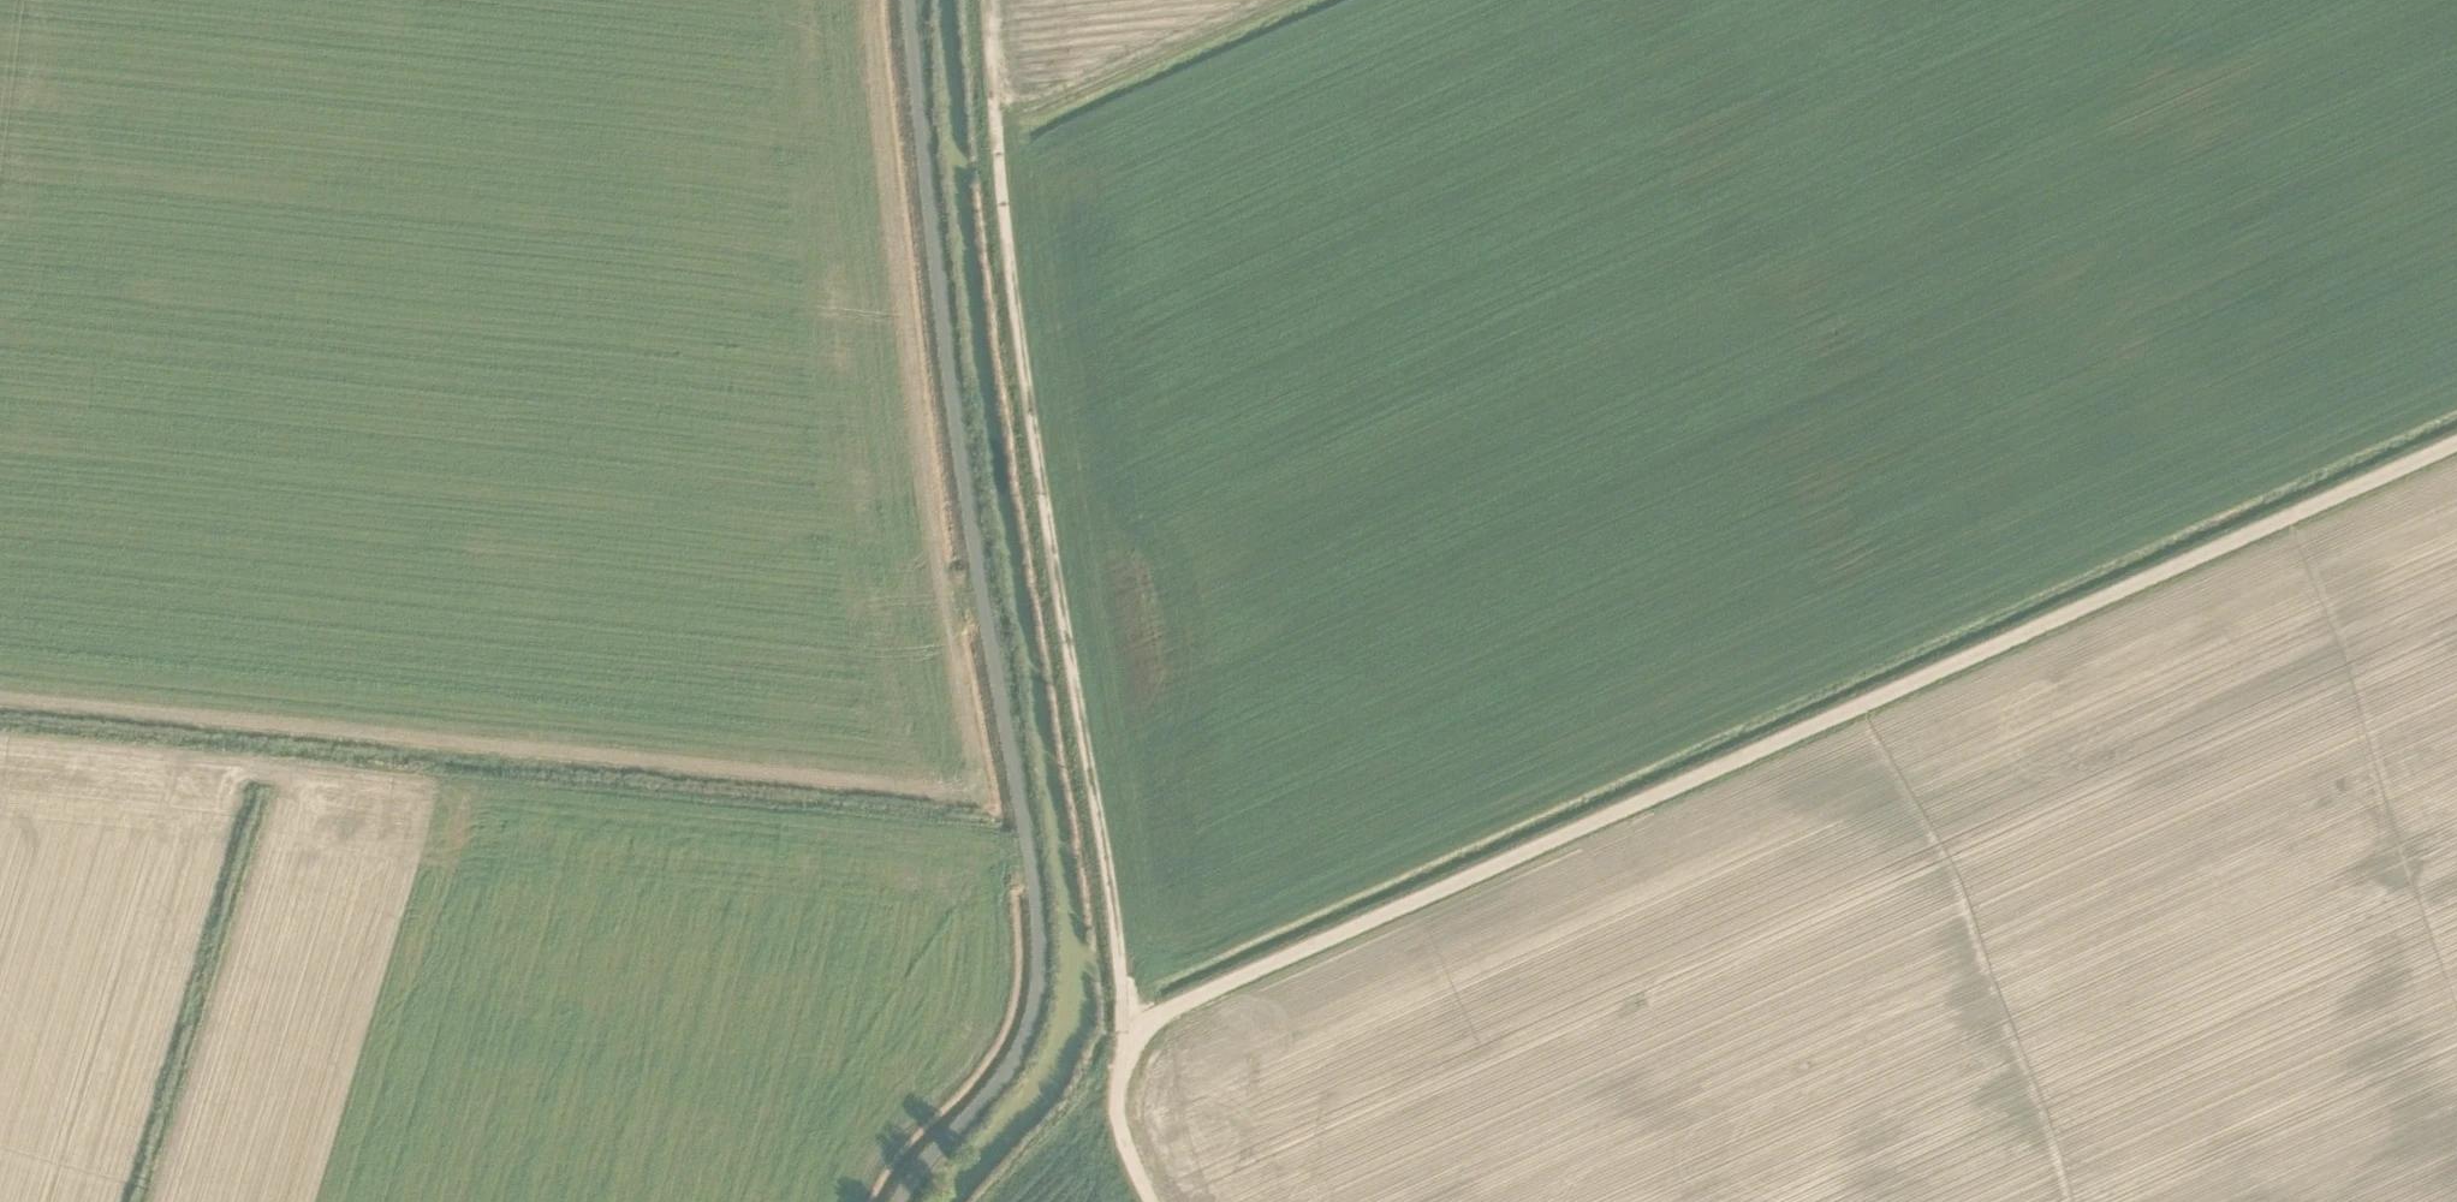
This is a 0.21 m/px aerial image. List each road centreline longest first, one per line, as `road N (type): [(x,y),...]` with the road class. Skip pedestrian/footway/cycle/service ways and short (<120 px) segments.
road 1 (unclassified): [(904,1201),(1016,1061),(1032,1024),(1040,938),(979,589),(910,0)]

